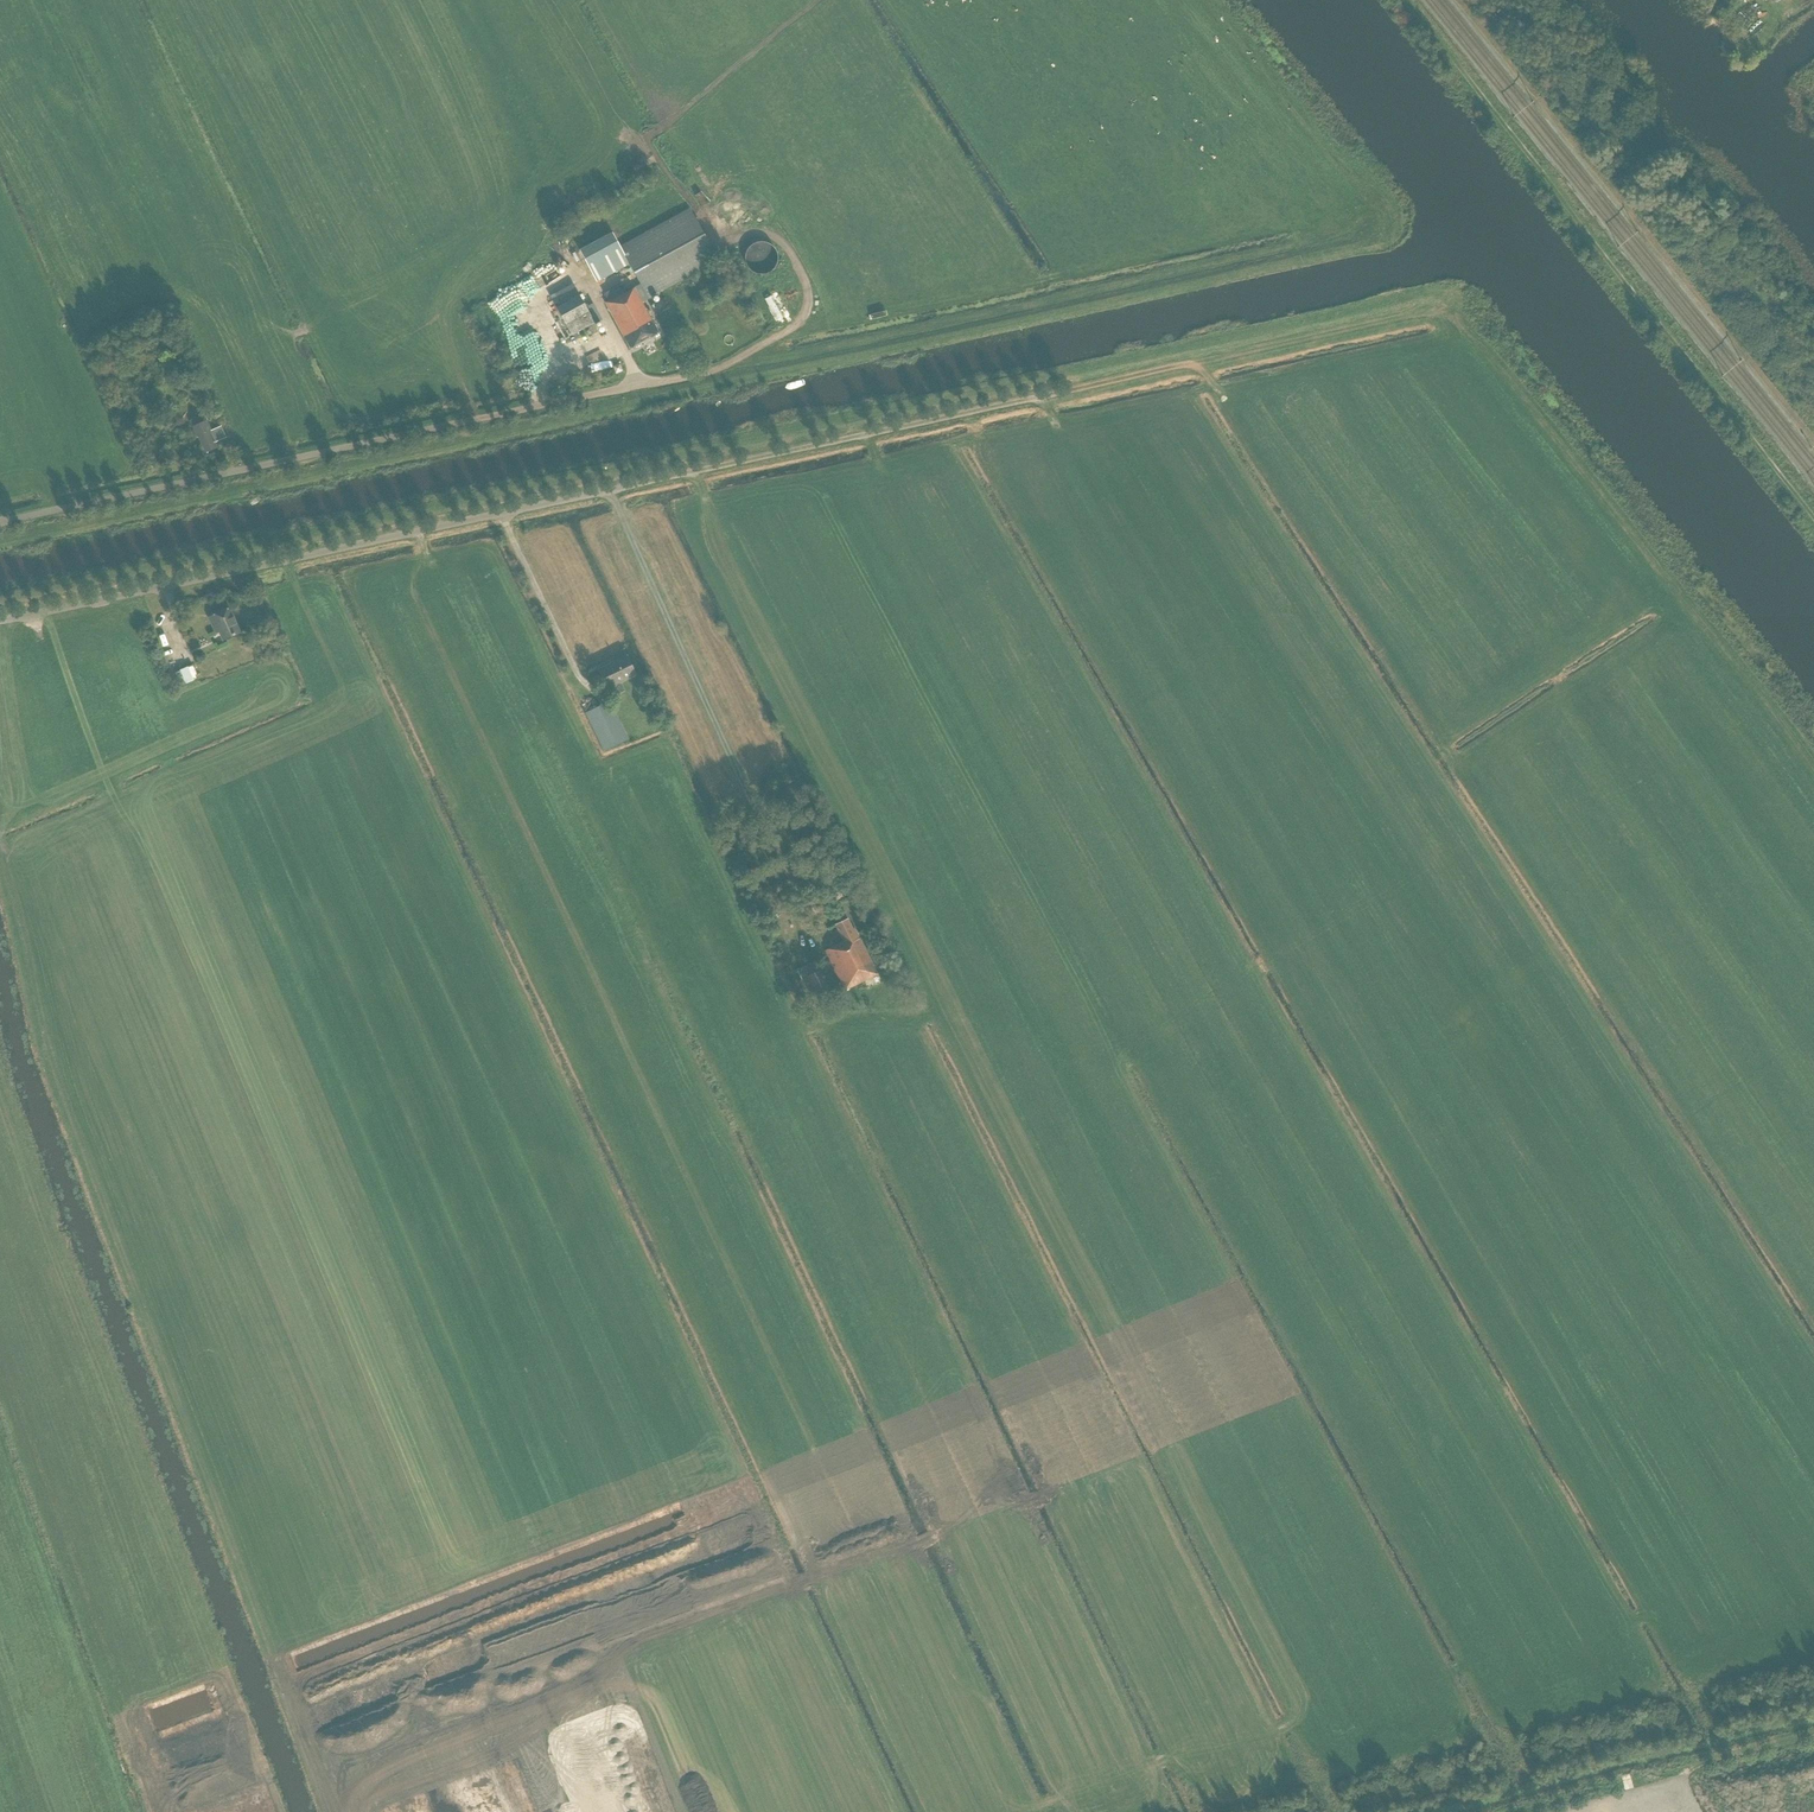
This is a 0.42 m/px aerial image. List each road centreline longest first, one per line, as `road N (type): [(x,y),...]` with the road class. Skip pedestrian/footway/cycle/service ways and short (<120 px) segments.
road 1 (unclassified): [(0,620),(1059,391)]
road 2 (unclassified): [(0,523),(710,371),(759,345)]
road 3 (track): [(1813,517),(1407,0)]
road 4 (track): [(1440,316),(1411,313),(1059,391)]
road 5 (track): [(733,238),(775,238),(806,283),(804,317),(759,345)]

